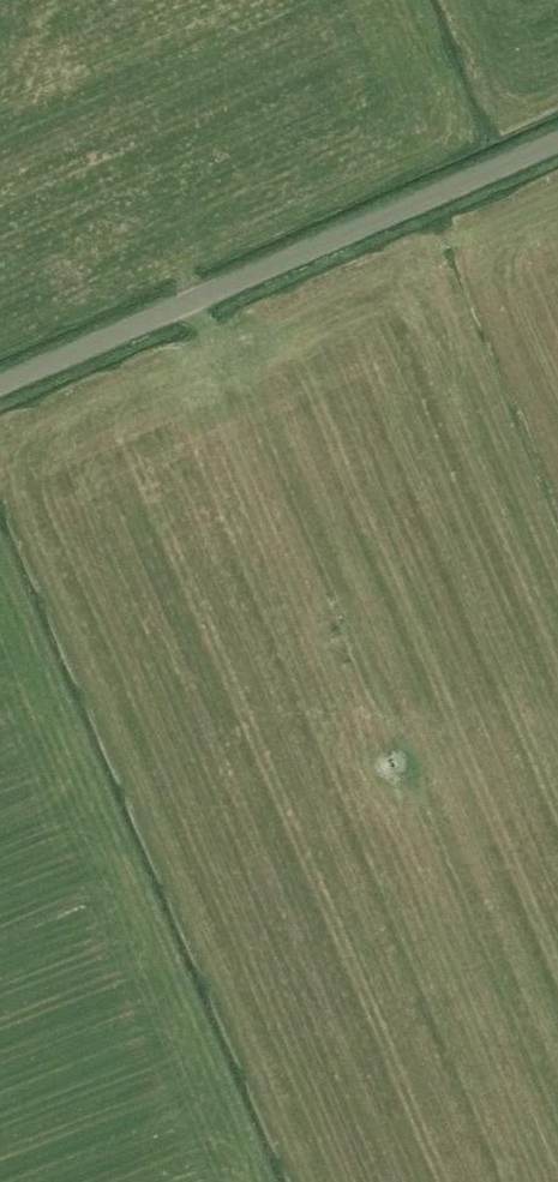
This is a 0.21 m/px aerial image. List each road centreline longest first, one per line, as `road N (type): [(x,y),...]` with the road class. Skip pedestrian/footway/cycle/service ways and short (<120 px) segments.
road 1 (unclassified): [(0,387),(557,143)]

